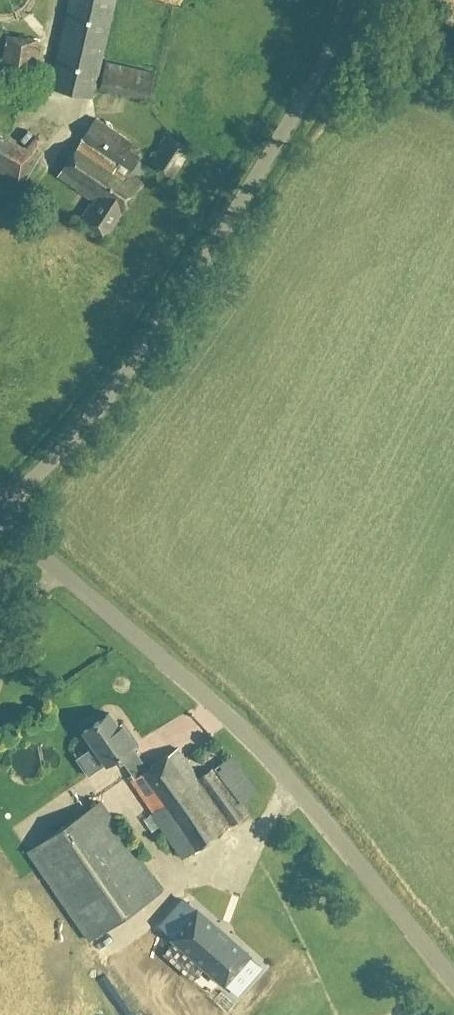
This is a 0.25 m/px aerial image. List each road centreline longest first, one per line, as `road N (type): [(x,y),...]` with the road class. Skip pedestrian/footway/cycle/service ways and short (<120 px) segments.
road 1 (unclassified): [(453,973),(264,751),(0,515)]
road 2 (unclassified): [(0,514),(81,430),(262,179),(327,65),(350,0)]

